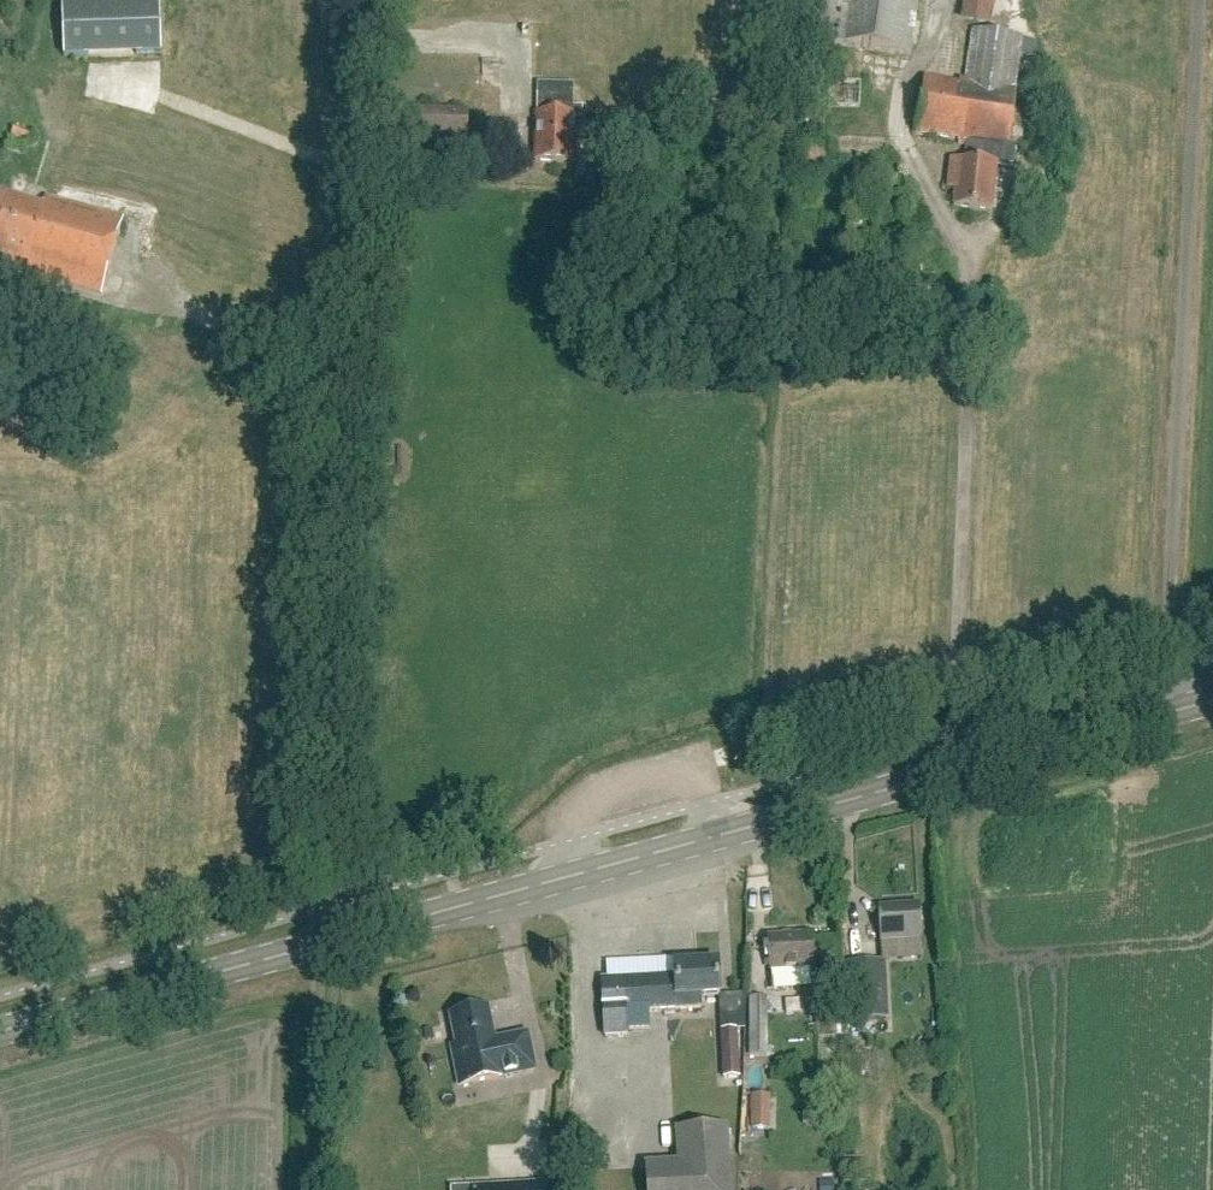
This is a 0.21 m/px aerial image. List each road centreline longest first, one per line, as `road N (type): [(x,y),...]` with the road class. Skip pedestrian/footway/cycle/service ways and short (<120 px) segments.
road 1 (secondary): [(0,1029),(1212,697)]
road 2 (track): [(343,935),(360,0)]

